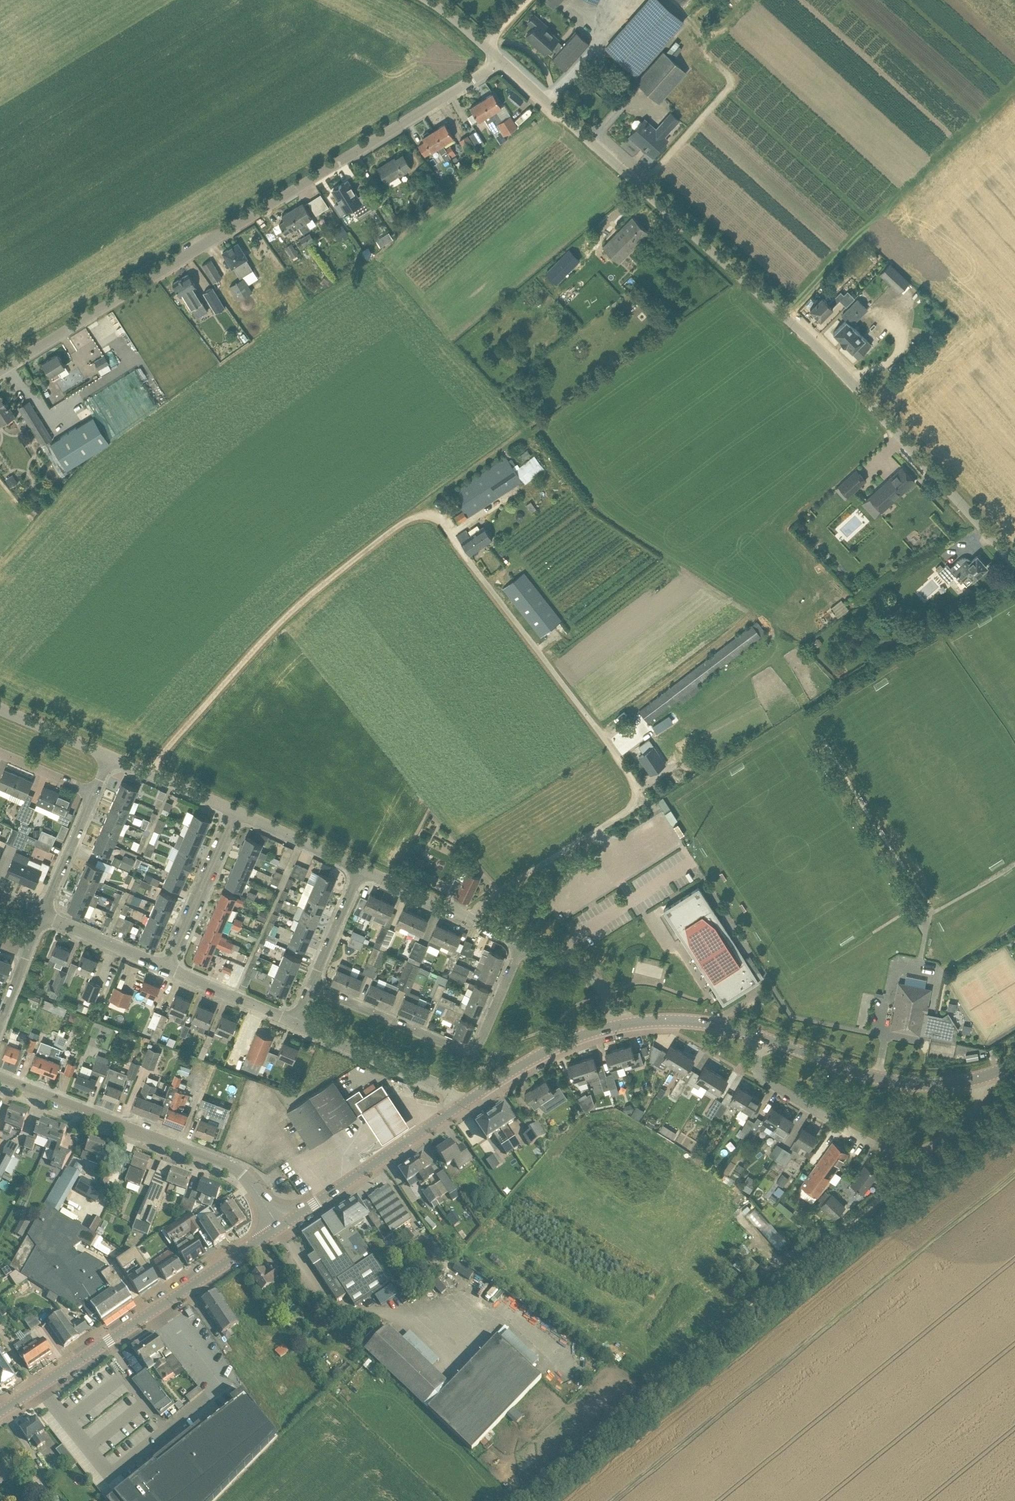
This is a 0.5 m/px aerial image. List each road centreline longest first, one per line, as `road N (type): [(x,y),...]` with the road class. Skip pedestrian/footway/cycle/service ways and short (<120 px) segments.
road 1 (unclassified): [(1014,564),(835,369),(502,60)]
road 2 (unclassified): [(0,370),(502,60)]
road 3 (track): [(915,1154),(890,1192),(830,1243),(504,1500)]
road 4 (secondary): [(0,1413),(280,1226)]
road 5 (residential): [(758,1034),(765,1080),(892,1156),(915,1154),(955,1126),(981,1098),(982,1077)]
road 6 (tertiary): [(280,1226),(245,1175),(226,1164),(0,1079)]
road 7 (residential): [(314,984),(472,1049),(522,943)]
road 8 (secondary): [(758,1034),(890,1080),(982,1077)]
road 9 (secondary): [(280,1226),(461,1107)]
road 10 (residential): [(461,1107),(444,1089),(295,1025)]
road 11 (secondary): [(461,1107),(562,1043),(626,1023)]
road 12 (unclassified): [(522,943),(361,869)]
road 13 (residential): [(170,969),(238,814)]
road 14 (unclassified): [(238,814),(109,757)]
road 15 (residential): [(170,969),(43,914)]
road 16 (residential): [(295,1025),(170,969)]
road 17 (unclassified): [(361,869),(238,814)]
road 18 (unclassified): [(626,1023),(598,983),(522,943)]
road 19 (secondary): [(626,1023),(683,1020),(758,1034)]
road 20 (residential): [(43,914),(93,794)]
road 21 (residential): [(314,984),(361,869)]

